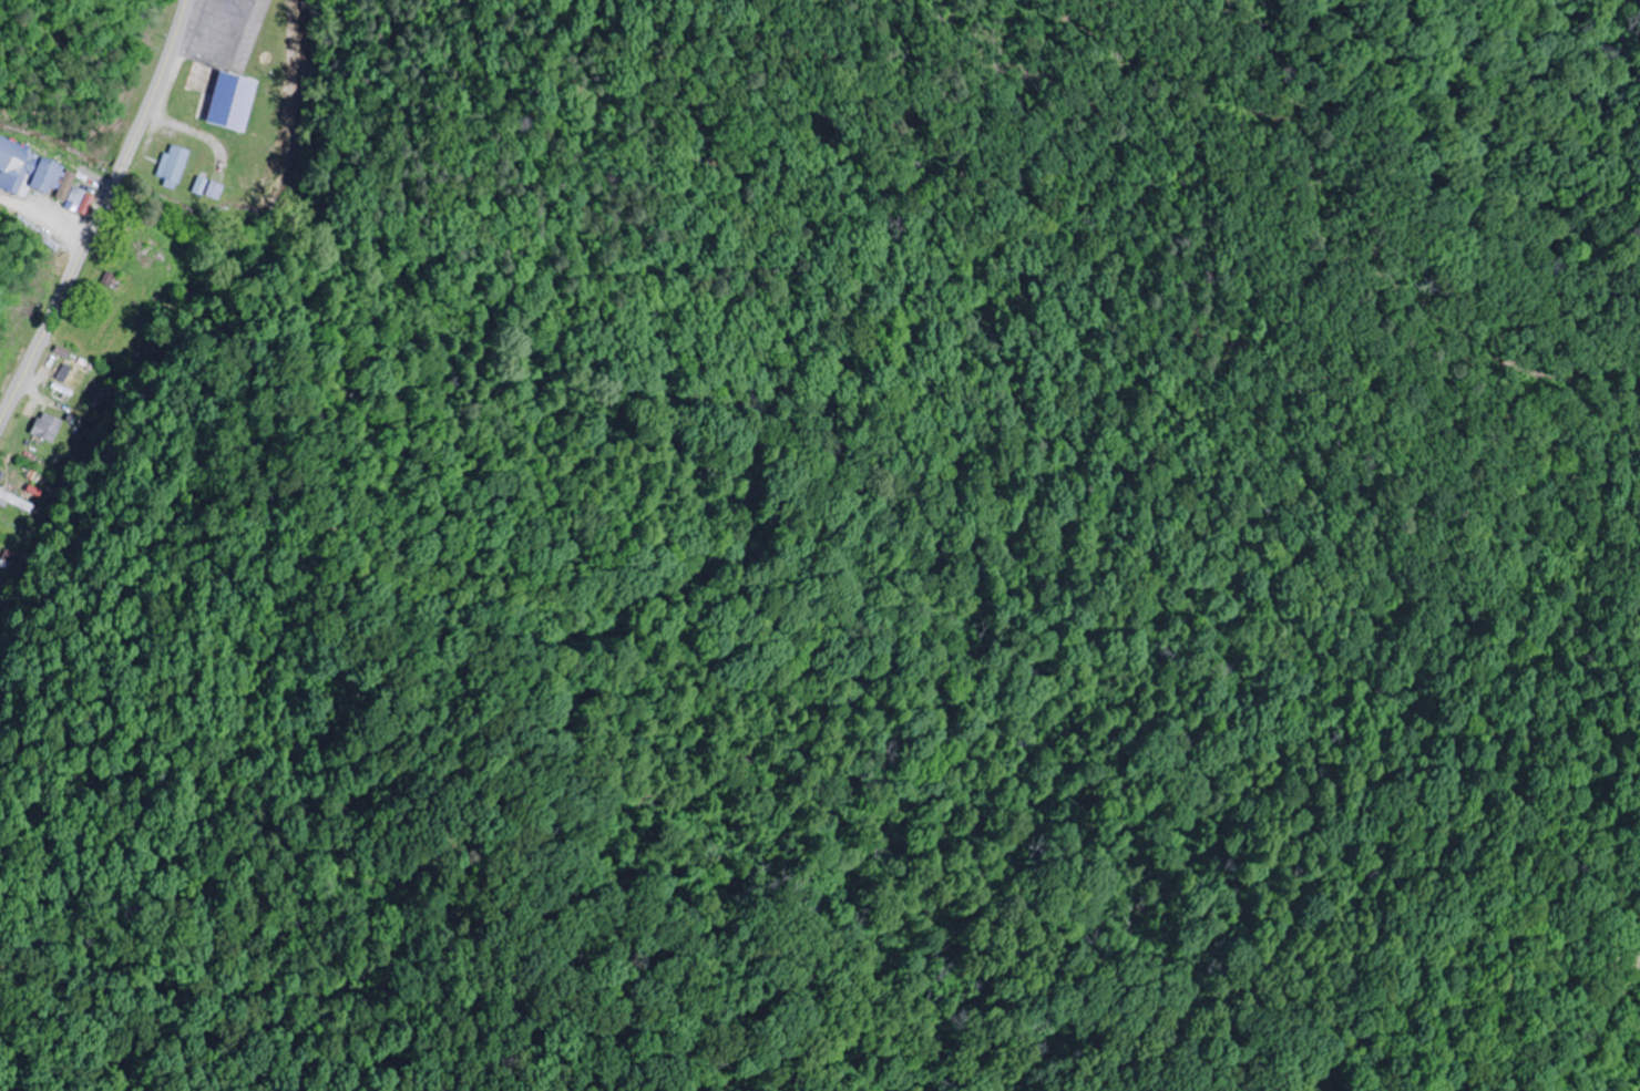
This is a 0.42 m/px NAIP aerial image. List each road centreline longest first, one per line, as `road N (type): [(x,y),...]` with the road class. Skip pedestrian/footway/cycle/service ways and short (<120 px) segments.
road 1 (secondary): [(0,425),(154,92),(186,0)]

